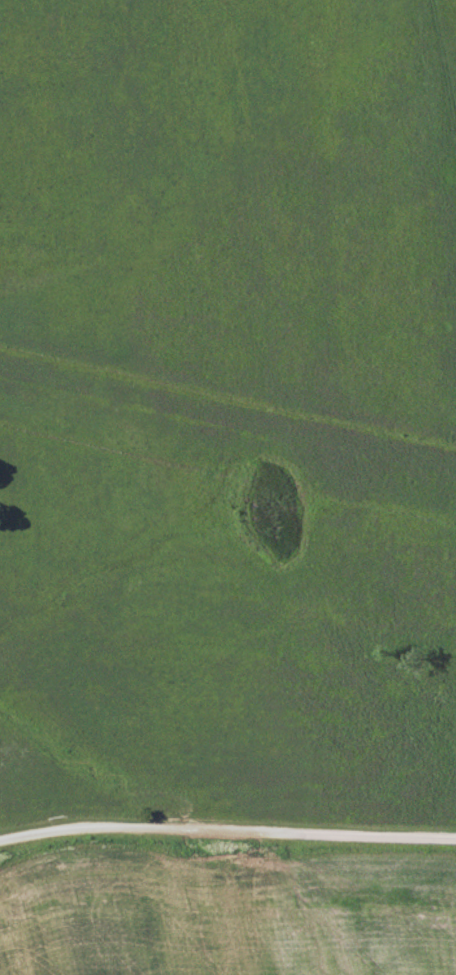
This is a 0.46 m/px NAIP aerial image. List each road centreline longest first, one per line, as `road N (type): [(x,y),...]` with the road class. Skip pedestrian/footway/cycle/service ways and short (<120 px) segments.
road 1 (residential): [(455,836),(40,829),(0,841)]

